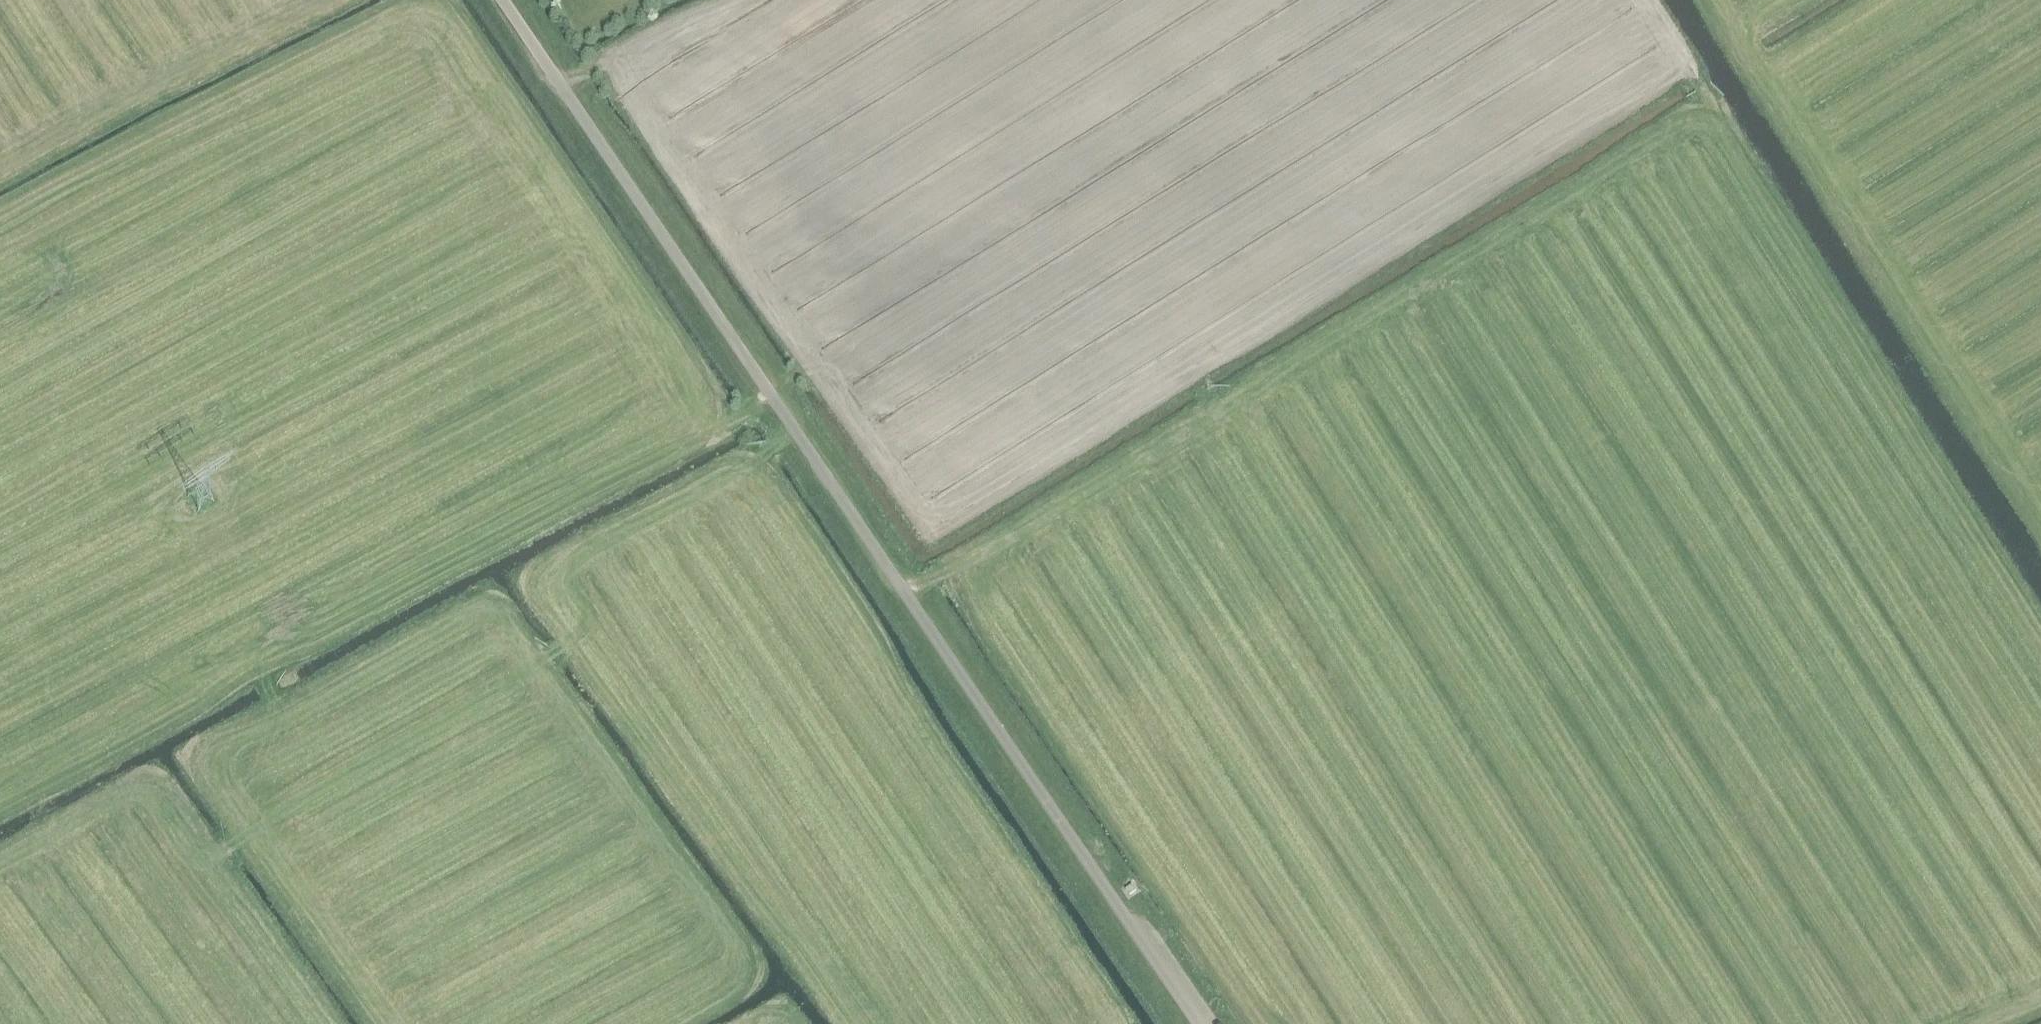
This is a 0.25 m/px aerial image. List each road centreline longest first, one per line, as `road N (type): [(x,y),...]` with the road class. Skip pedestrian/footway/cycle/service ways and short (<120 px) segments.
road 1 (unclassified): [(1196,1023),(497,0)]

